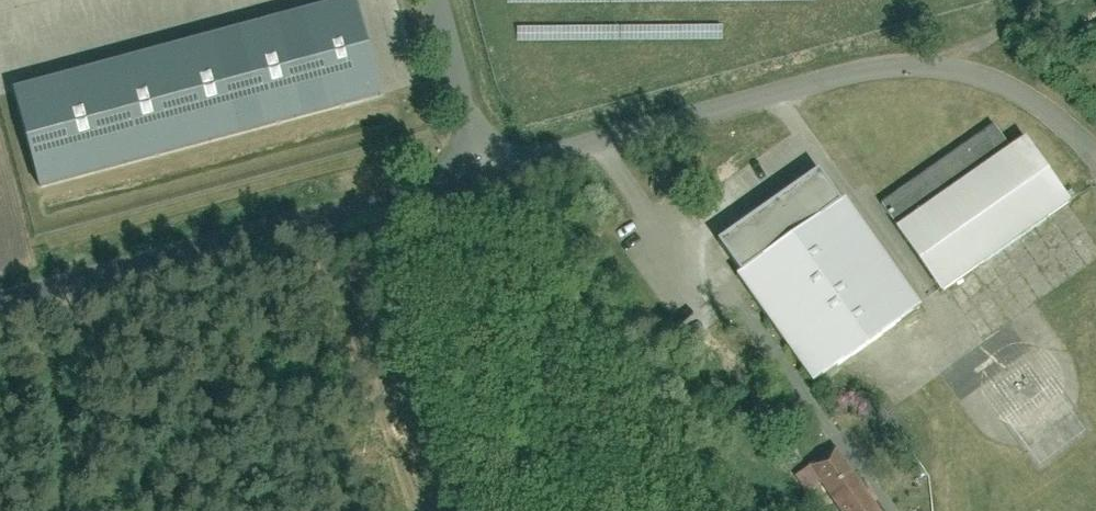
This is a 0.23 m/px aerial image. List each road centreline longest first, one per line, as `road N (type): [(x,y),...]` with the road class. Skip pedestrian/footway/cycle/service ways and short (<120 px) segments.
road 1 (unclassified): [(1095,147),(1004,84),(927,70),(851,78),(491,171)]
road 2 (unclassified): [(491,171),(0,306)]
road 3 (track): [(729,510),(506,167)]
road 4 (track): [(335,214),(431,510)]
road 5 (unclassified): [(491,171),(437,0)]

